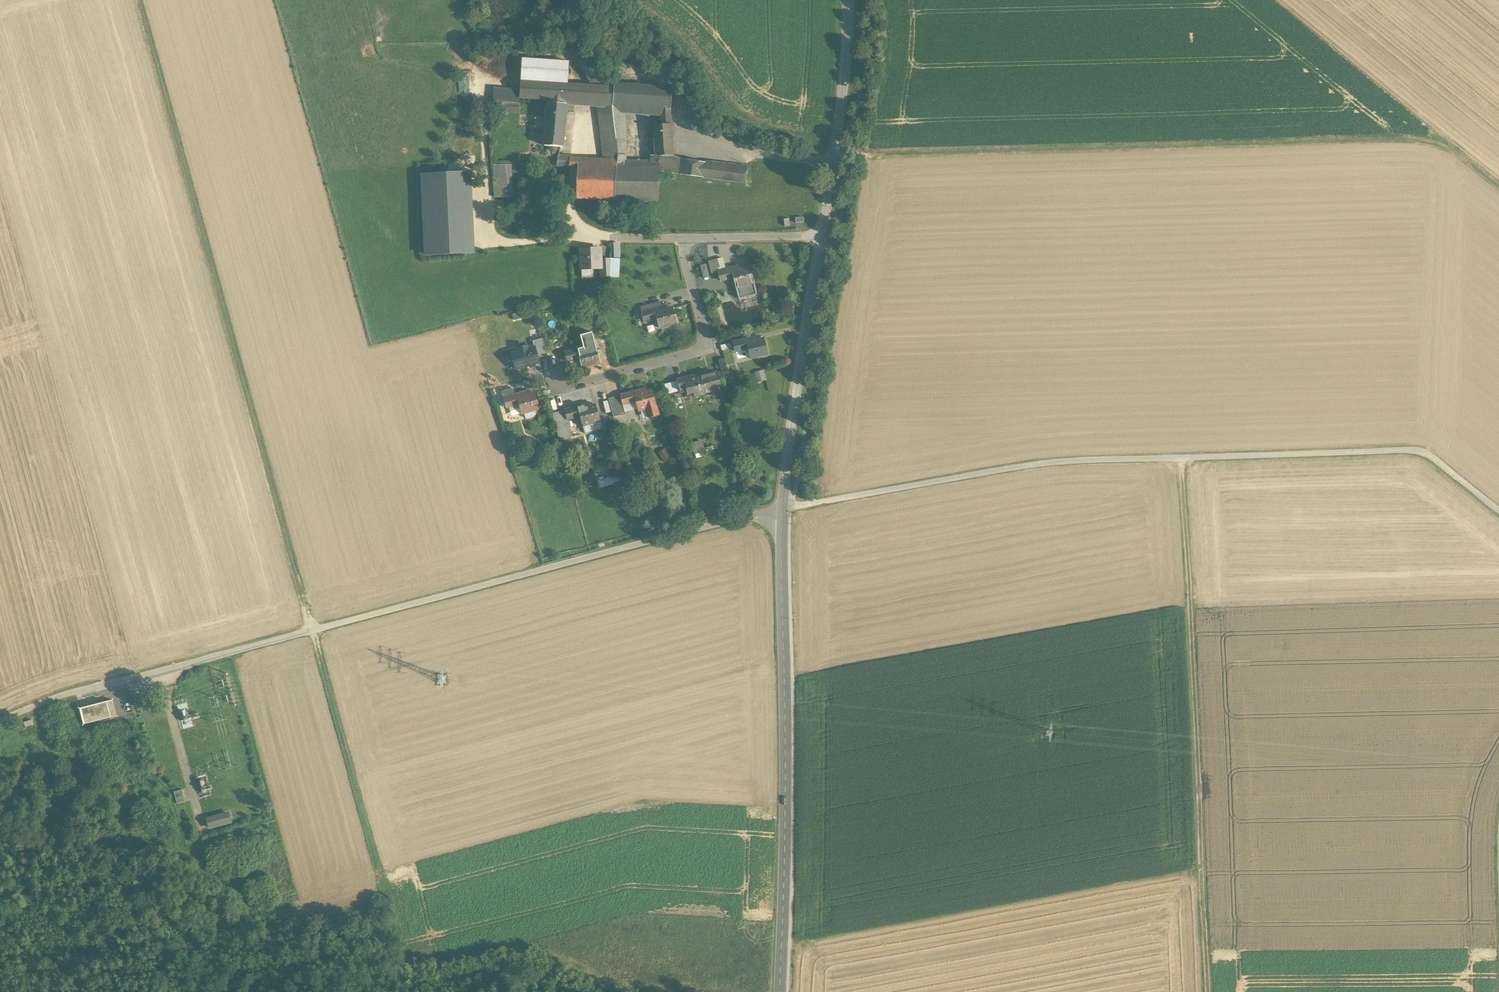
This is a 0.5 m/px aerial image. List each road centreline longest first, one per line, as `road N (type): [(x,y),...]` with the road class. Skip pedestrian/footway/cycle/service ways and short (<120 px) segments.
road 1 (track): [(1498,511),(1422,451),(1023,465),(783,504),(62,697),(0,721)]
road 2 (track): [(142,0),(406,971)]
road 3 (residential): [(788,991),(783,504),(820,236)]
road 4 (track): [(833,154),(1408,138),(1443,147),(1498,186)]
road 5 (track): [(1181,460),(1216,991)]
road 6 (track): [(571,237),(494,245),(486,77),(516,79),(518,59)]
road 7 (residential): [(683,238),(708,350),(547,392)]
road 8 (residential): [(820,236),(847,0)]
road 9 (residential): [(820,236),(683,238)]

